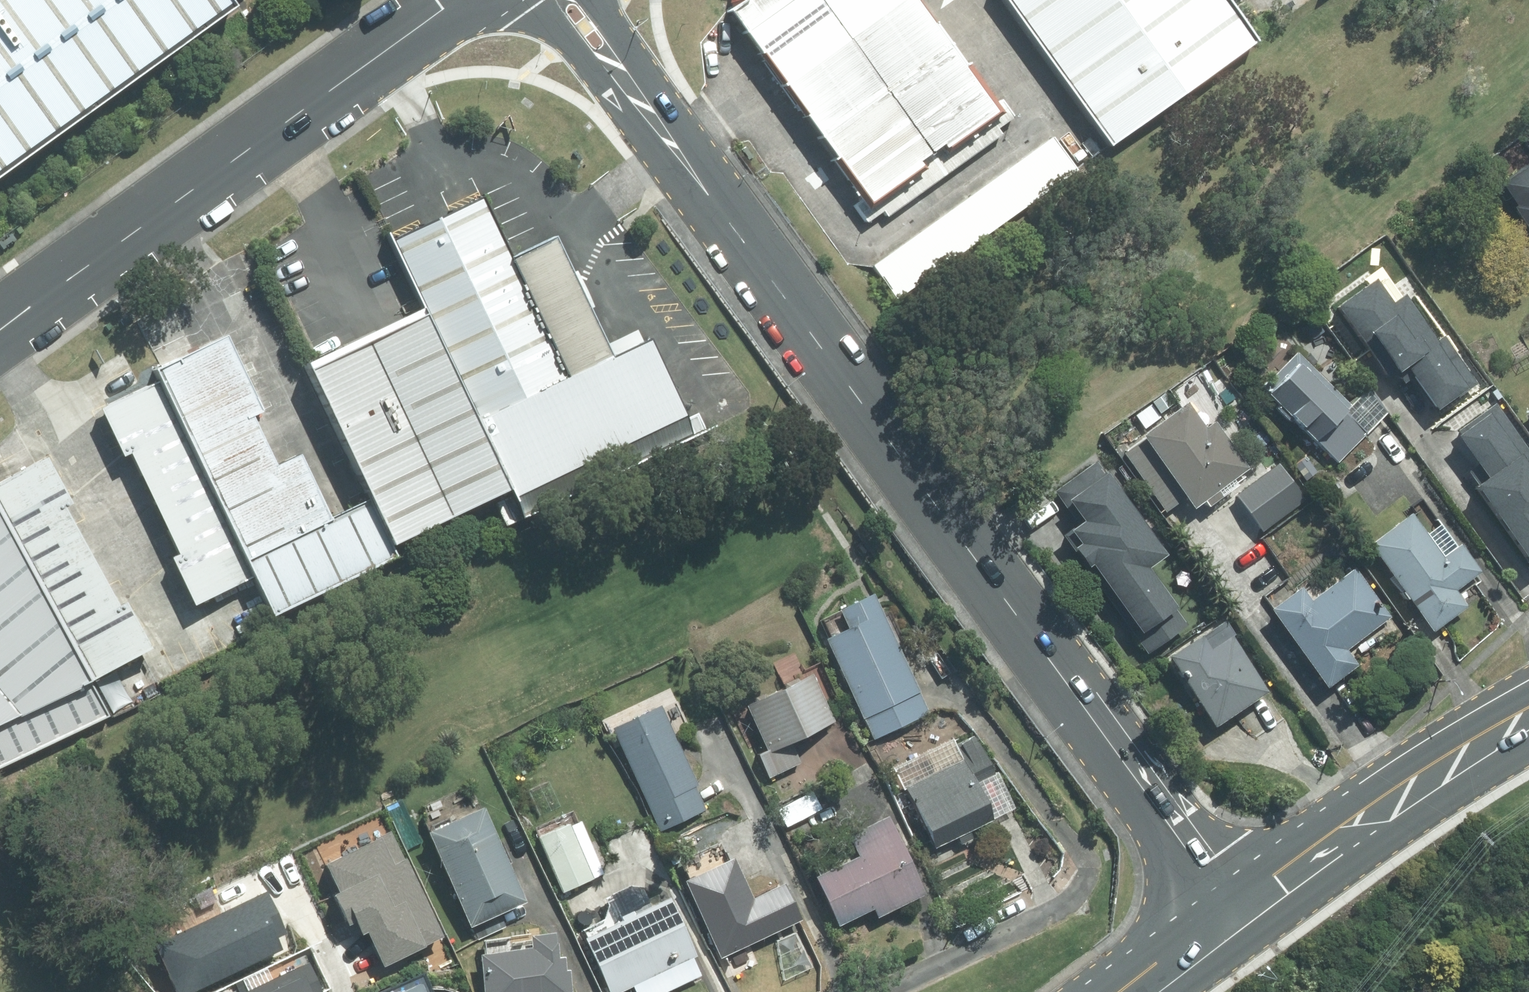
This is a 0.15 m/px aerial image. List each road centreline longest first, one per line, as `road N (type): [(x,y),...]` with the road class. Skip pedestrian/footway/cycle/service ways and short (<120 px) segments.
road 1 (tertiary): [(1221,894),(621,77)]
road 2 (tertiary): [(458,0),(0,324)]
road 3 (secondary): [(1221,894),(1330,818),(1402,798)]
road 4 (secondary): [(1091,991),(1099,978),(1221,894)]
road 5 (secondary): [(1309,894),(1181,991)]
road 6 (secondary): [(1528,719),(1402,798)]
road 7 (secondary): [(1402,798),(1357,857),(1309,894)]
road 8 (secondary): [(1221,894),(1204,940),(1147,991)]

